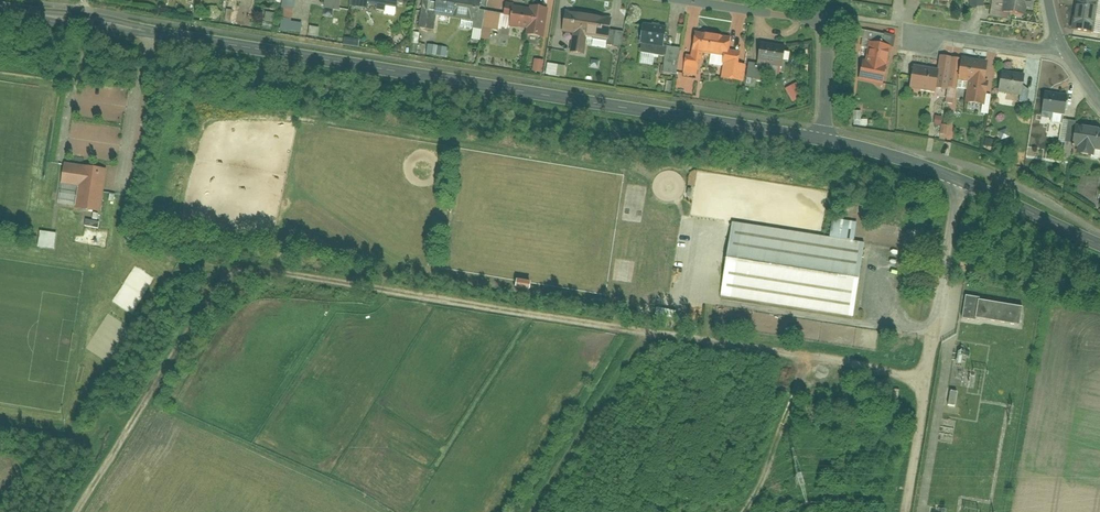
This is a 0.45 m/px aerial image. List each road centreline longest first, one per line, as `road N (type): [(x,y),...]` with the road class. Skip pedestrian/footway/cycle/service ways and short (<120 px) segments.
road 1 (track): [(923,383),(817,357),(242,266),(226,272),(74,511)]
road 2 (tertiary): [(0,9),(823,140)]
road 3 (tertiary): [(823,140),(963,181),(1099,243)]
road 4 (residential): [(919,38),(944,33),(1062,51)]
road 5 (residential): [(692,0),(827,23)]
road 6 (track): [(903,511),(923,383)]

